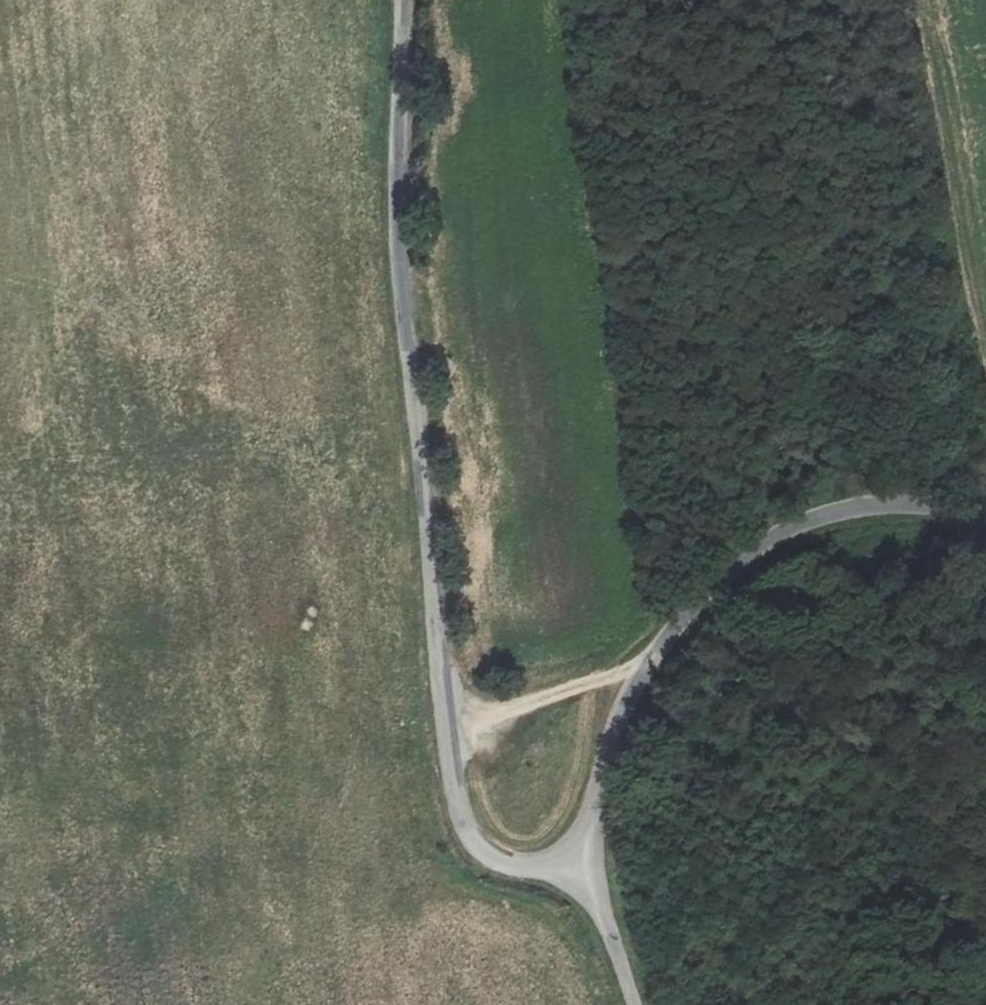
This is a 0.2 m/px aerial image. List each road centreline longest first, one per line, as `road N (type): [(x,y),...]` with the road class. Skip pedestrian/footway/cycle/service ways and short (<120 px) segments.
road 1 (unclassified): [(585,869),(491,859),(470,837),(454,787),(397,252),(403,0)]
road 2 (unclassified): [(985,513),(933,504),(853,508),(789,527),(731,566),(646,668),(613,737),(585,869)]
road 3 (track): [(646,668),(444,728)]
road 4 (unclassified): [(585,869),(635,1004)]

